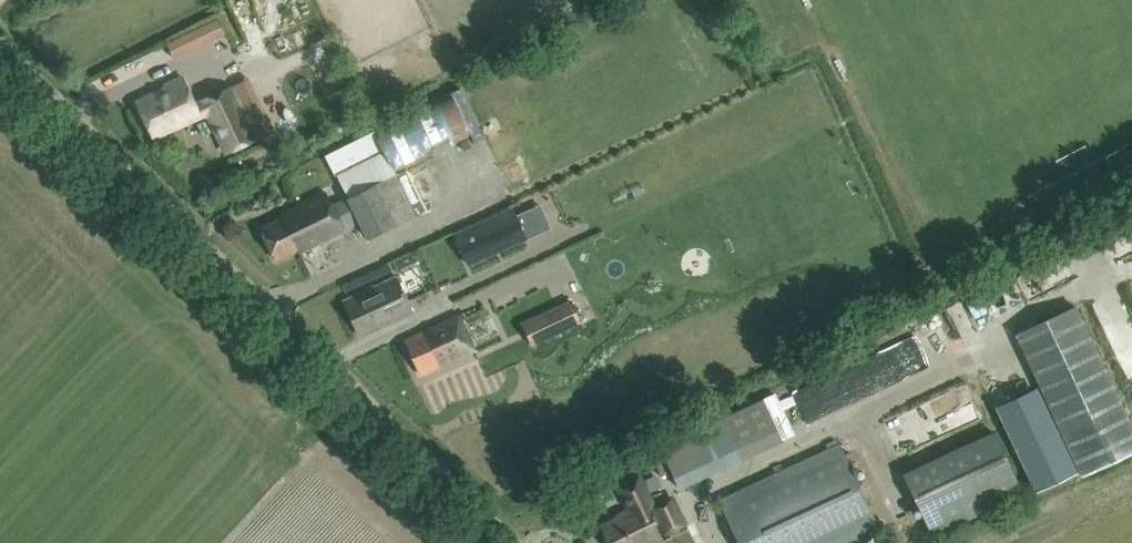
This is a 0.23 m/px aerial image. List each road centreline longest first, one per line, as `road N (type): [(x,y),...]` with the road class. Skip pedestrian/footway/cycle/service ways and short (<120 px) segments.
road 1 (unclassified): [(505,542),(0,53)]

